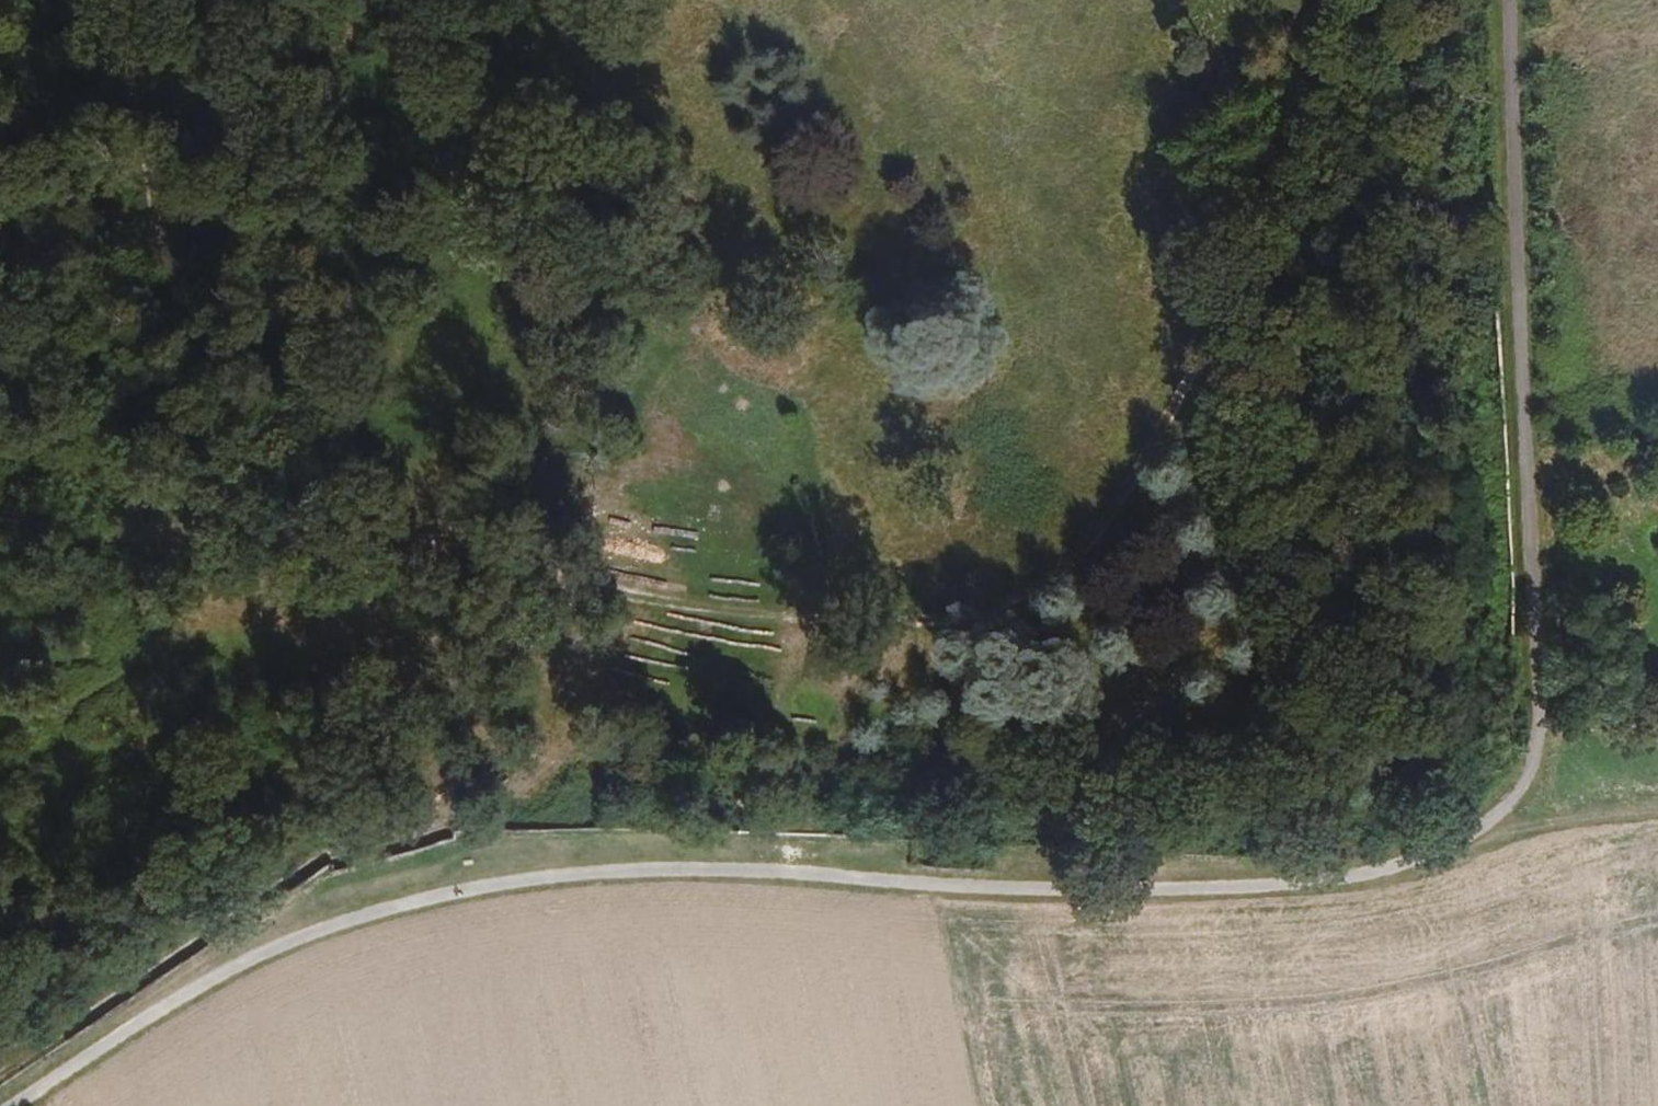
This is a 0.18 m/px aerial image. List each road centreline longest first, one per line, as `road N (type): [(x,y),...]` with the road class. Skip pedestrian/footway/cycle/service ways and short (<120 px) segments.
road 1 (unclassified): [(18,1105),(190,994),(315,933),(450,895),(575,874),(717,869),(1041,889),(1239,885),(1340,876),(1428,848),(1494,807),(1525,765),(1529,673),(1512,0)]
road 2 (track): [(1428,848),(1534,816),(1657,803)]

